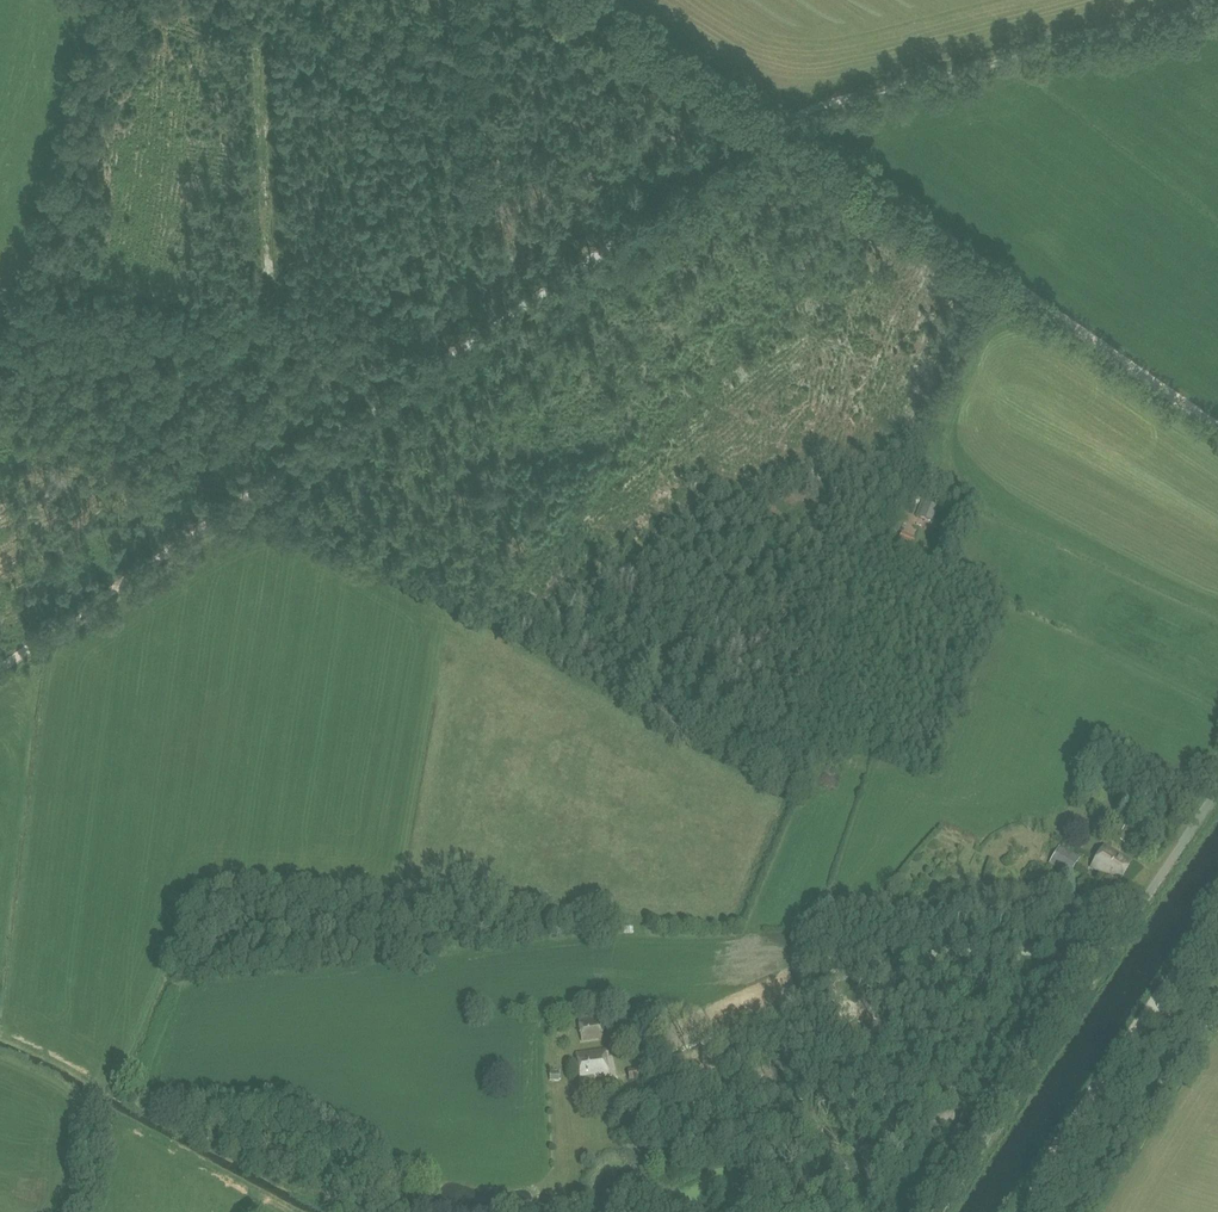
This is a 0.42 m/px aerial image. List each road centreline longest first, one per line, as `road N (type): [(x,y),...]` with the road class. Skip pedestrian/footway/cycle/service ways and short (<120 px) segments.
road 1 (track): [(0,668),(768,126)]
road 2 (track): [(1217,433),(768,126)]
road 3 (track): [(768,126),(1217,6)]
road 4 (unclassified): [(1017,1092),(696,1104),(655,1099),(620,1085)]
road 5 (unclassified): [(1017,1092),(1217,789)]
road 6 (track): [(1027,1211),(1033,1188),(1153,1002)]
road 7 (unclassified): [(937,1211),(1017,1092)]
road 8 (track): [(768,126),(655,49)]

